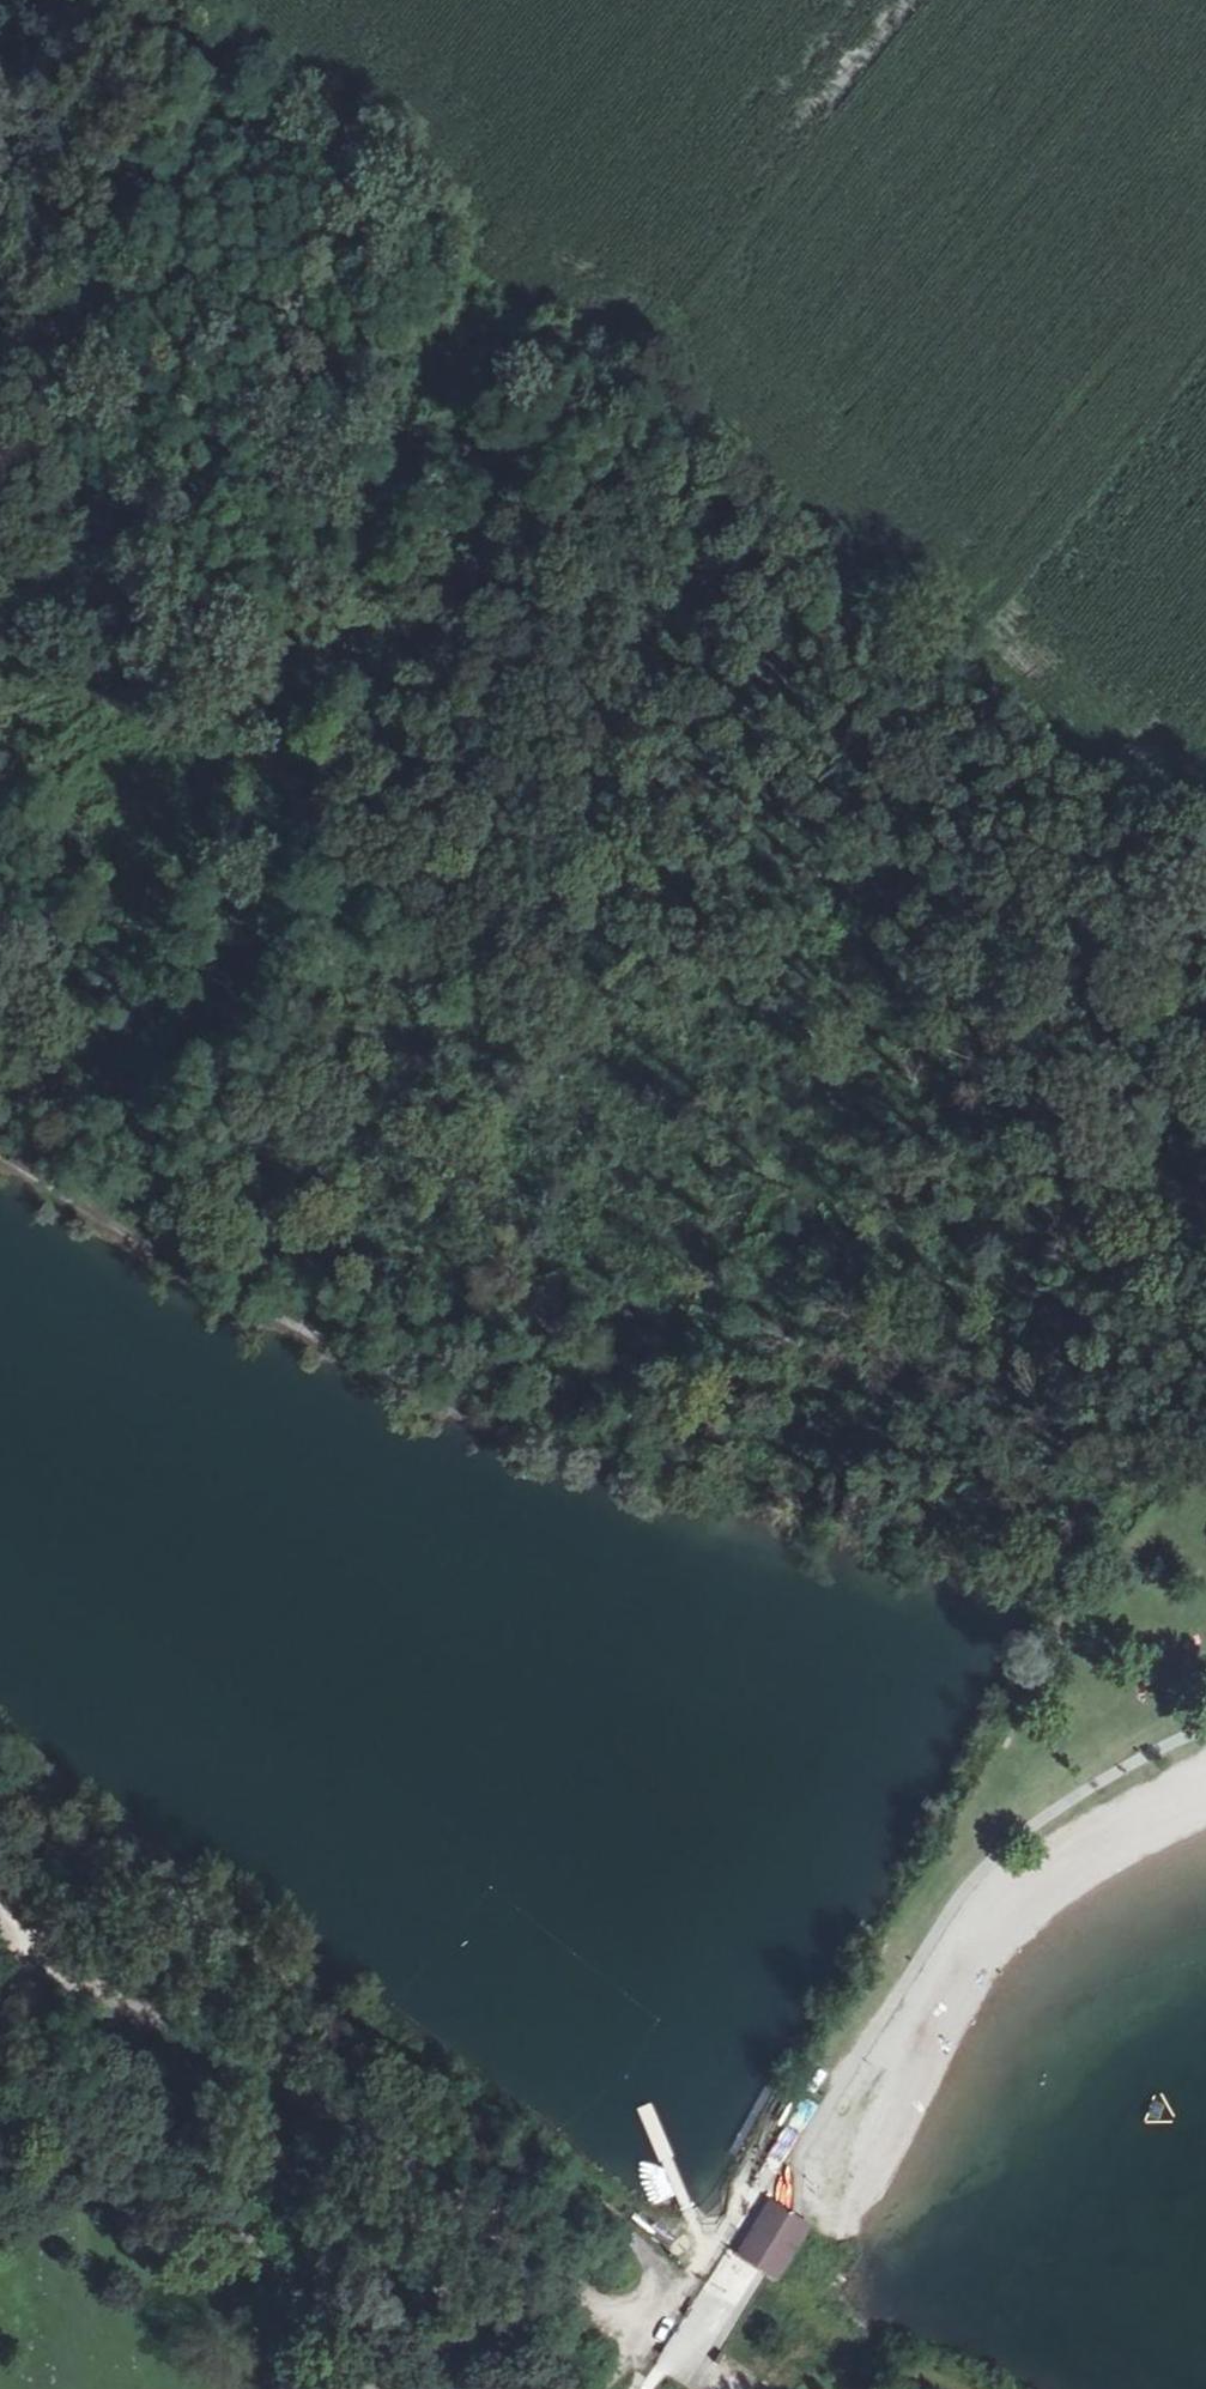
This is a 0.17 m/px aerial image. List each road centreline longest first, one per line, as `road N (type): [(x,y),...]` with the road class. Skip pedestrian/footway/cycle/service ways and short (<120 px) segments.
road 1 (track): [(329,1351),(172,1264),(0,1147)]
road 2 (track): [(0,1907),(119,1996)]

